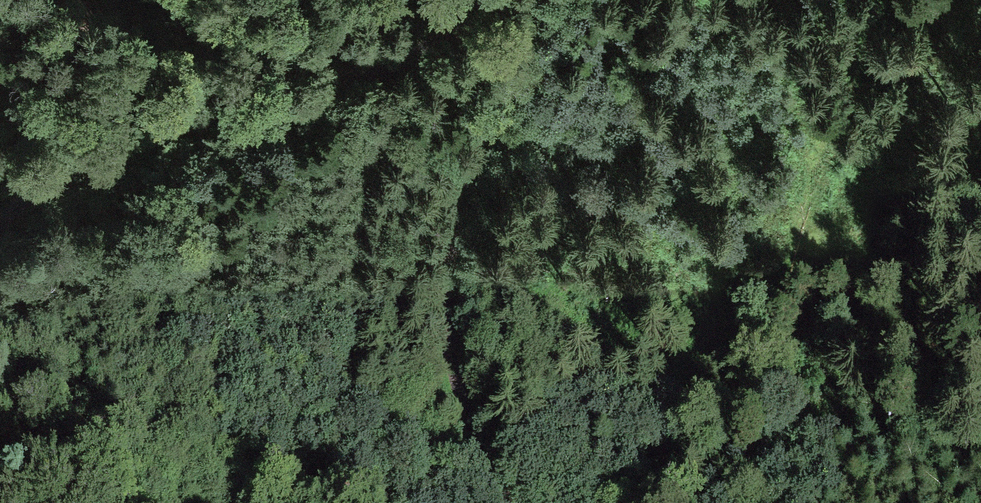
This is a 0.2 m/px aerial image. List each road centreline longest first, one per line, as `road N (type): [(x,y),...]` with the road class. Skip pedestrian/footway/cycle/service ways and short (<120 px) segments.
road 1 (track): [(480,0),(405,60),(361,81),(82,162),(0,223)]
road 2 (track): [(505,502),(450,365),(447,260),(474,152),(535,0)]
road 3 (track): [(796,278),(805,192),(882,0)]

